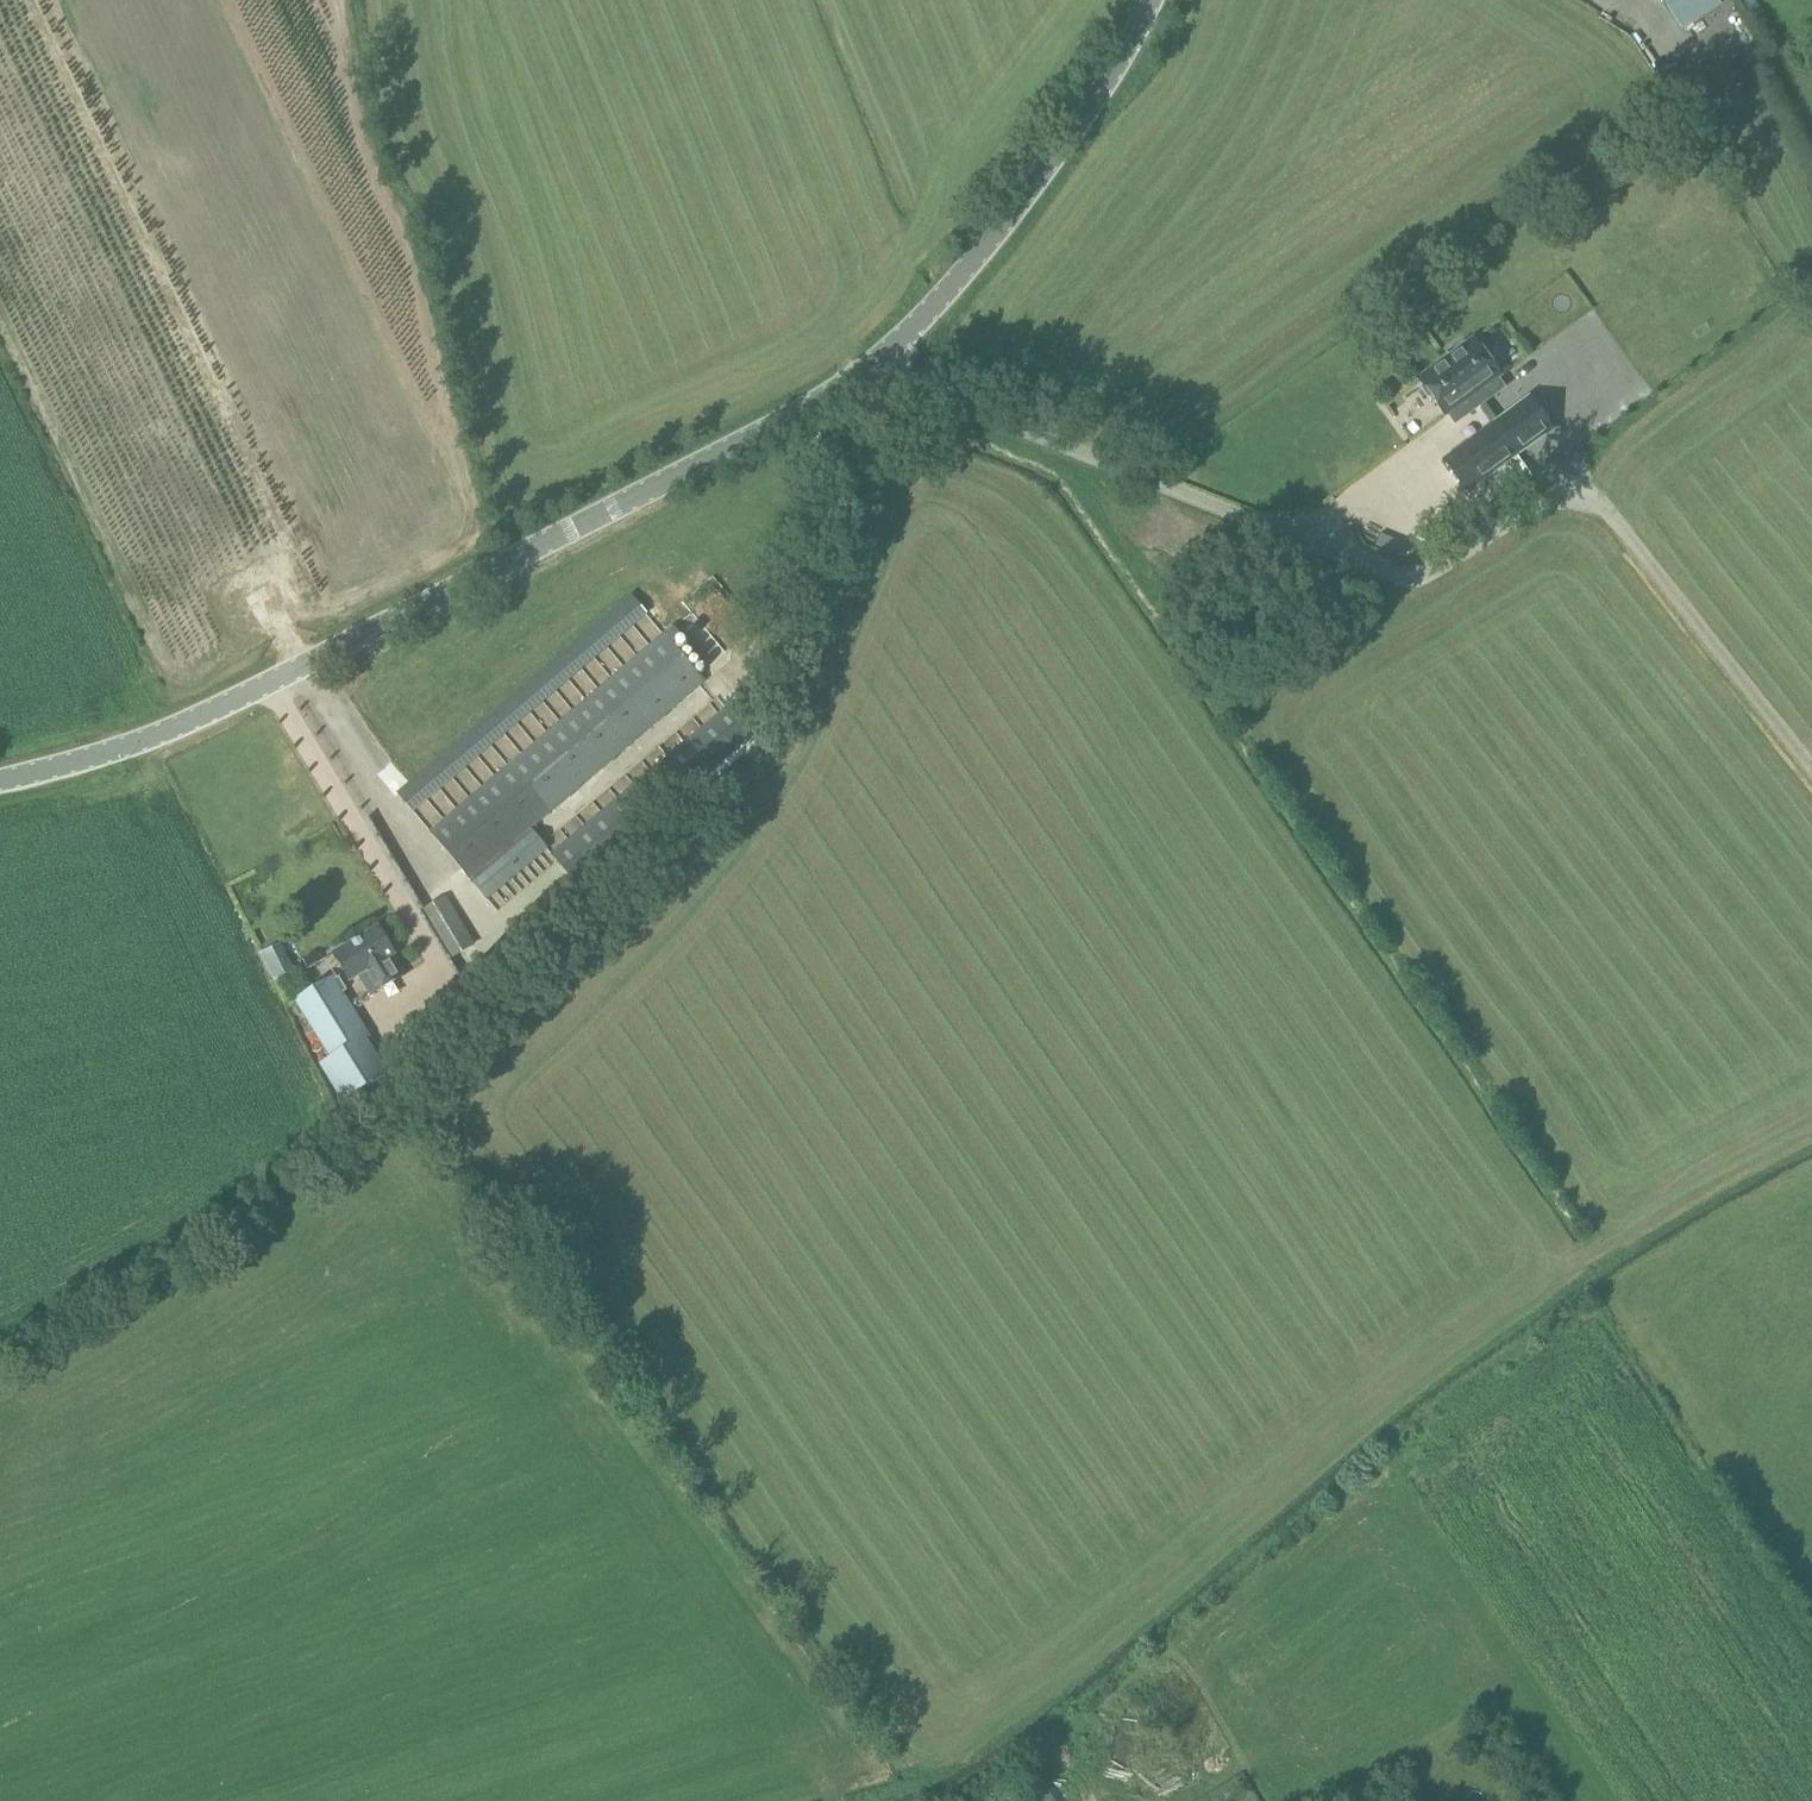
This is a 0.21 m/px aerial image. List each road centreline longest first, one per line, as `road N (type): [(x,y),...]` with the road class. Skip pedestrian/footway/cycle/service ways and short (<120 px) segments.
road 1 (unclassified): [(1811,761),(1599,495),(1567,478),(1540,485),(1428,561),(1387,563),(881,365)]
road 2 (unclassified): [(0,783),(77,765),(193,721),(764,436),(881,365)]
road 3 (unclassified): [(881,365),(1025,204),(1130,46),(1149,0)]
road 4 (track): [(733,759),(881,365)]

